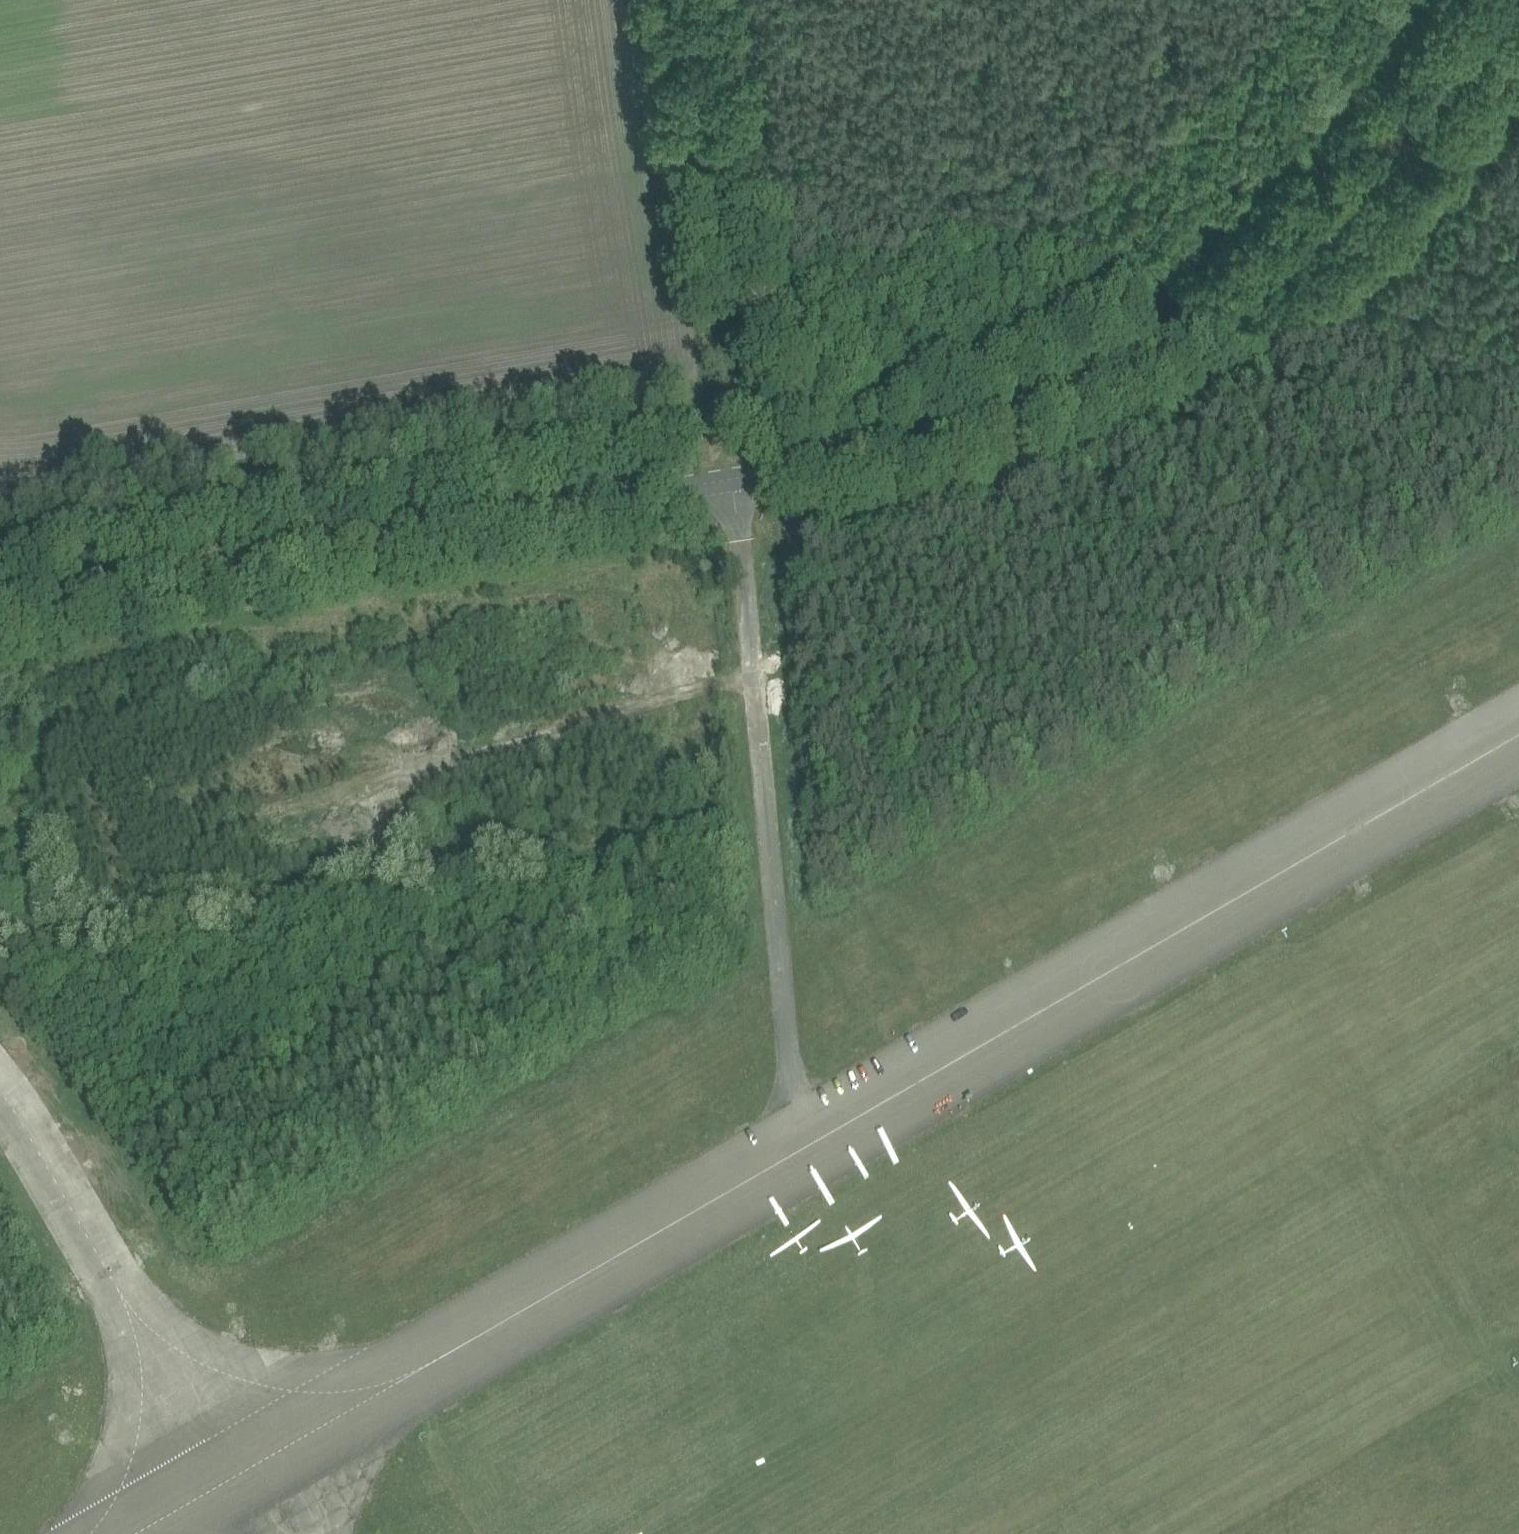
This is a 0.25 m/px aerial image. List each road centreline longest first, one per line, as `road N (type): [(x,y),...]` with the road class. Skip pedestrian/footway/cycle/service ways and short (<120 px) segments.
road 1 (unclassified): [(0,604),(866,457),(976,429),(1069,393),(1188,334),(1288,253),(1411,121),(1501,0)]

